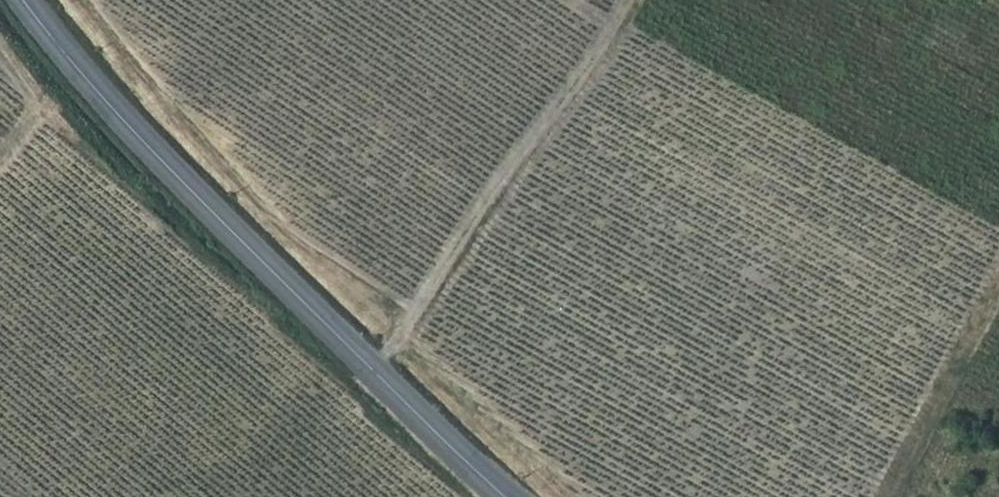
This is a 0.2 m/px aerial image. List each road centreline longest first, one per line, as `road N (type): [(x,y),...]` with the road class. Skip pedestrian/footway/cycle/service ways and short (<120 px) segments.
road 1 (secondary): [(25,0),(157,161),(507,496)]

